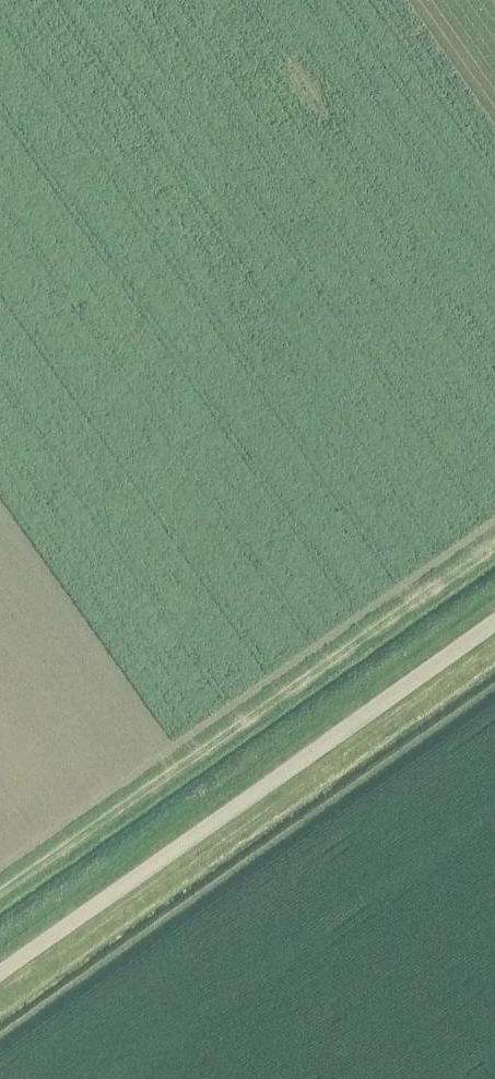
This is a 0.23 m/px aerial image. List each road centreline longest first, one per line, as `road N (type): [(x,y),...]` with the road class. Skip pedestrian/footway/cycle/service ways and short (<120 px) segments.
road 1 (residential): [(0,973),(494,619)]

